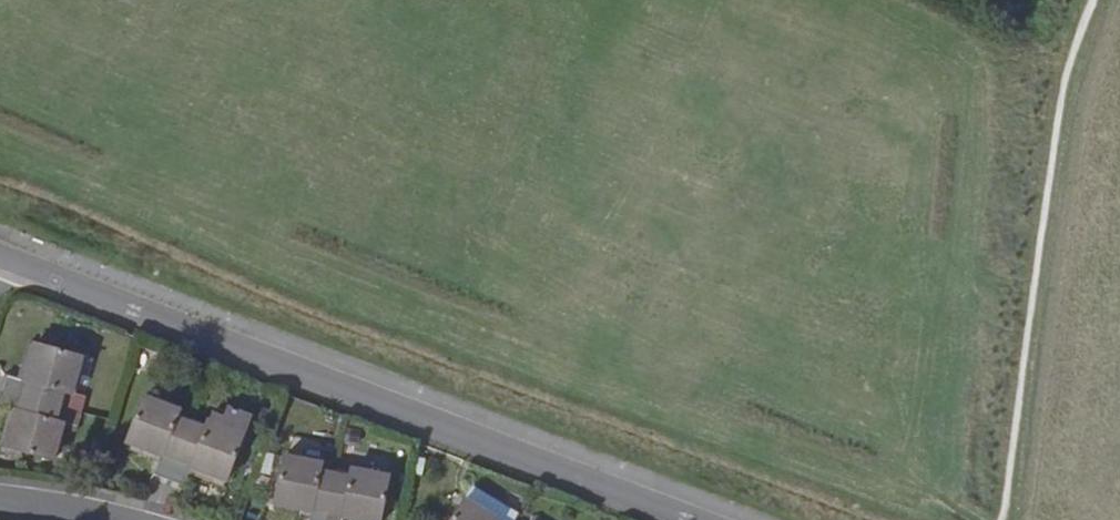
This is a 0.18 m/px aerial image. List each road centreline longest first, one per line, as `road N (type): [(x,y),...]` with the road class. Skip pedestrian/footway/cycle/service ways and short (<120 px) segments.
road 1 (tertiary): [(0,256),(673,519)]

